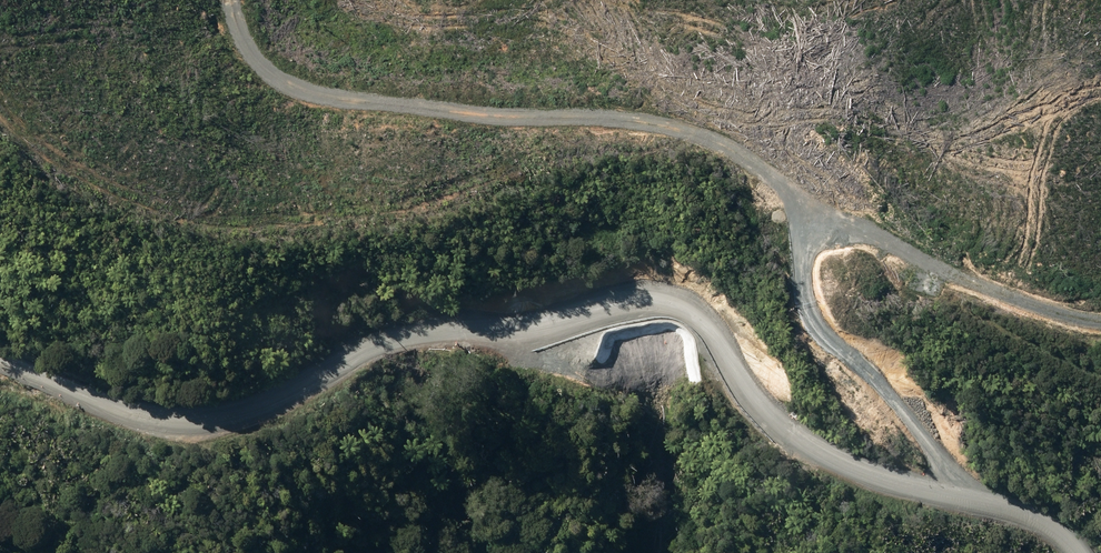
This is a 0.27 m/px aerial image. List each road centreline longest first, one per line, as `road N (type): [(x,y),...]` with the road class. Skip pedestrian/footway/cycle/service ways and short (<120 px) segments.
road 1 (secondary): [(0,361),(92,395),(218,418),(366,343),(536,332),(641,307),(744,391),(1020,521),(1068,552)]
road 2 (track): [(232,0),(232,13),(278,79),(365,105),(631,117),(719,141),(818,207),(803,258),(808,319),(911,419),(962,495)]
road 3 (track): [(818,207),(901,248),(1100,323)]

